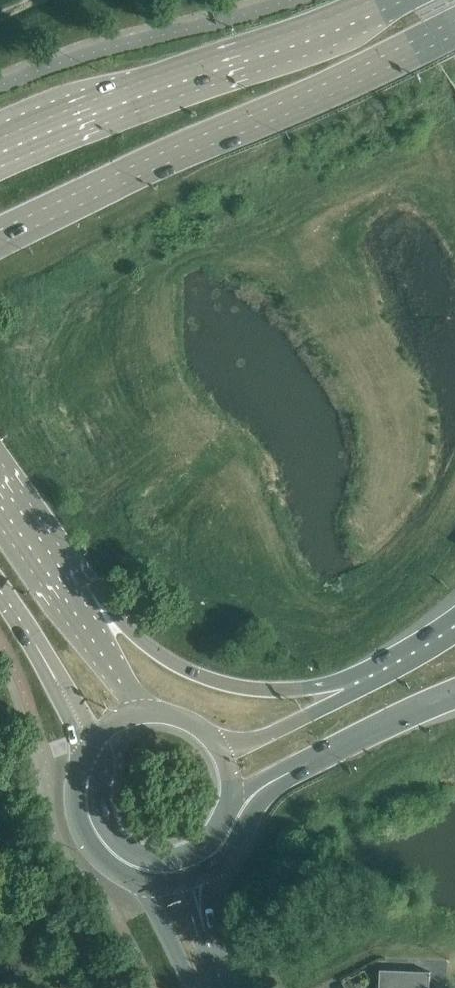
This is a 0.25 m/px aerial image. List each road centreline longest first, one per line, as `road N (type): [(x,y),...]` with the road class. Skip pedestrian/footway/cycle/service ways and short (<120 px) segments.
road 1 (secondary): [(0,236),(454,26)]
road 2 (secondary): [(388,0),(0,143)]
road 3 (motorway): [(347,695),(240,687),(202,675),(152,649),(58,577)]
road 4 (motorway): [(235,800),(454,695)]
road 5 (secondary): [(153,713),(58,577)]
road 6 (motorway): [(347,695),(252,741),(213,741)]
road 7 (tertiary): [(137,867),(194,987)]
road 8 (secondary): [(90,761),(89,815),(108,846),(137,867)]
road 9 (tertiary): [(223,987),(192,866)]
road 10 (motorway): [(454,636),(347,695)]

